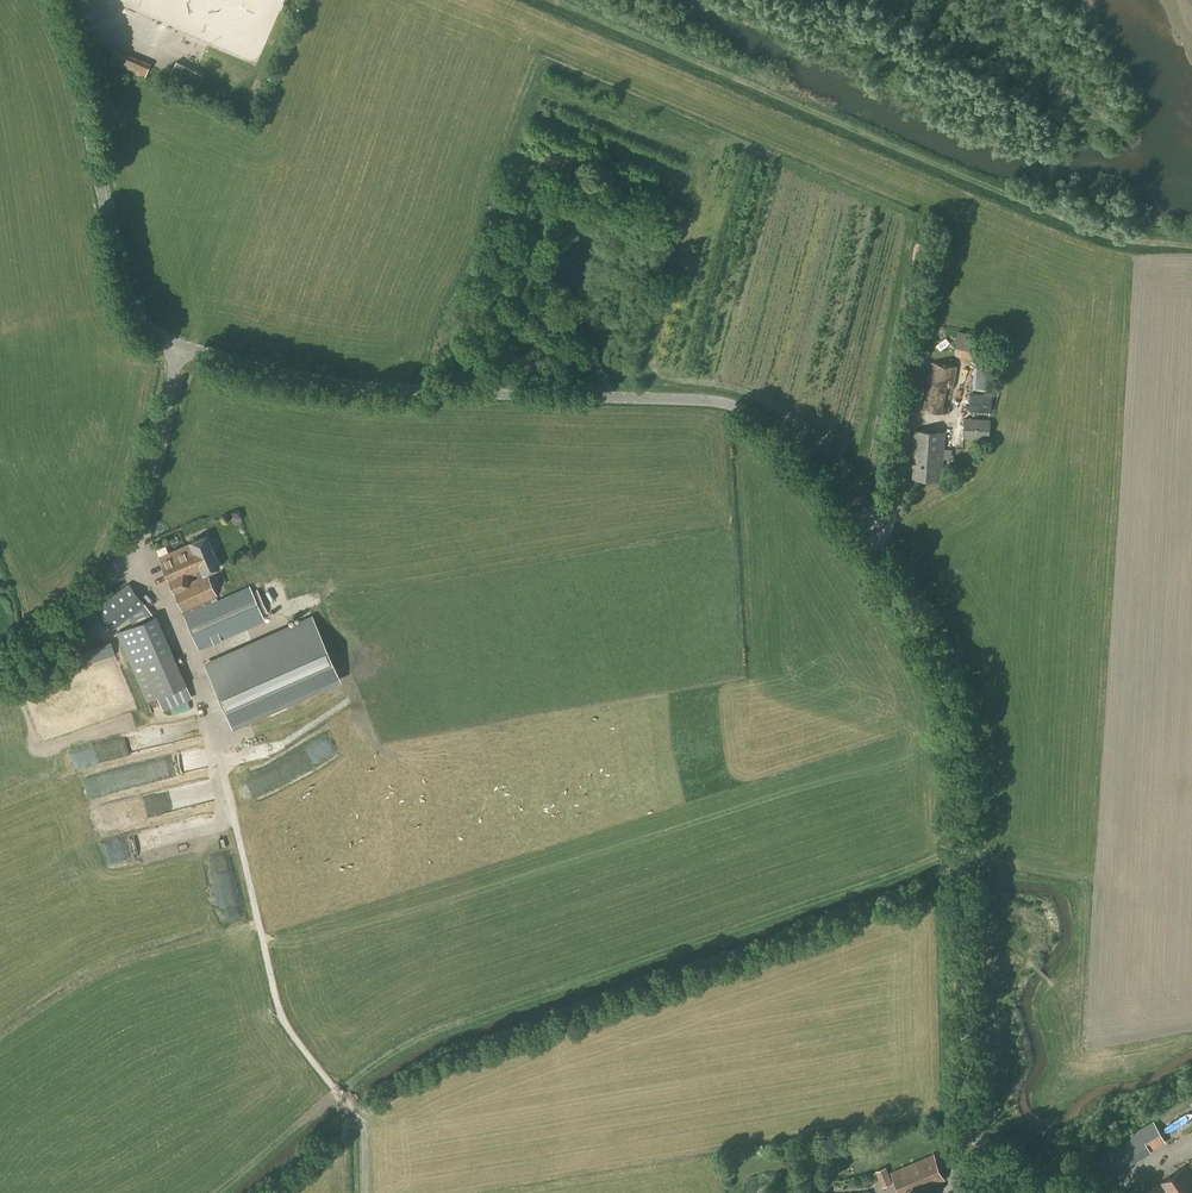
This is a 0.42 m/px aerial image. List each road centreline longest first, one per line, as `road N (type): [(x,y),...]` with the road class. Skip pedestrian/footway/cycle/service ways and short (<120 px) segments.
road 1 (unclassified): [(1027,1192),(968,1123),(963,765),(950,694),(921,625),(782,434),(724,403),(347,387),(180,345)]
road 2 (unclassified): [(0,670),(94,591),(123,556),(180,345)]
road 3 (unclassified): [(180,345),(147,327),(125,297),(68,55),(45,0)]

